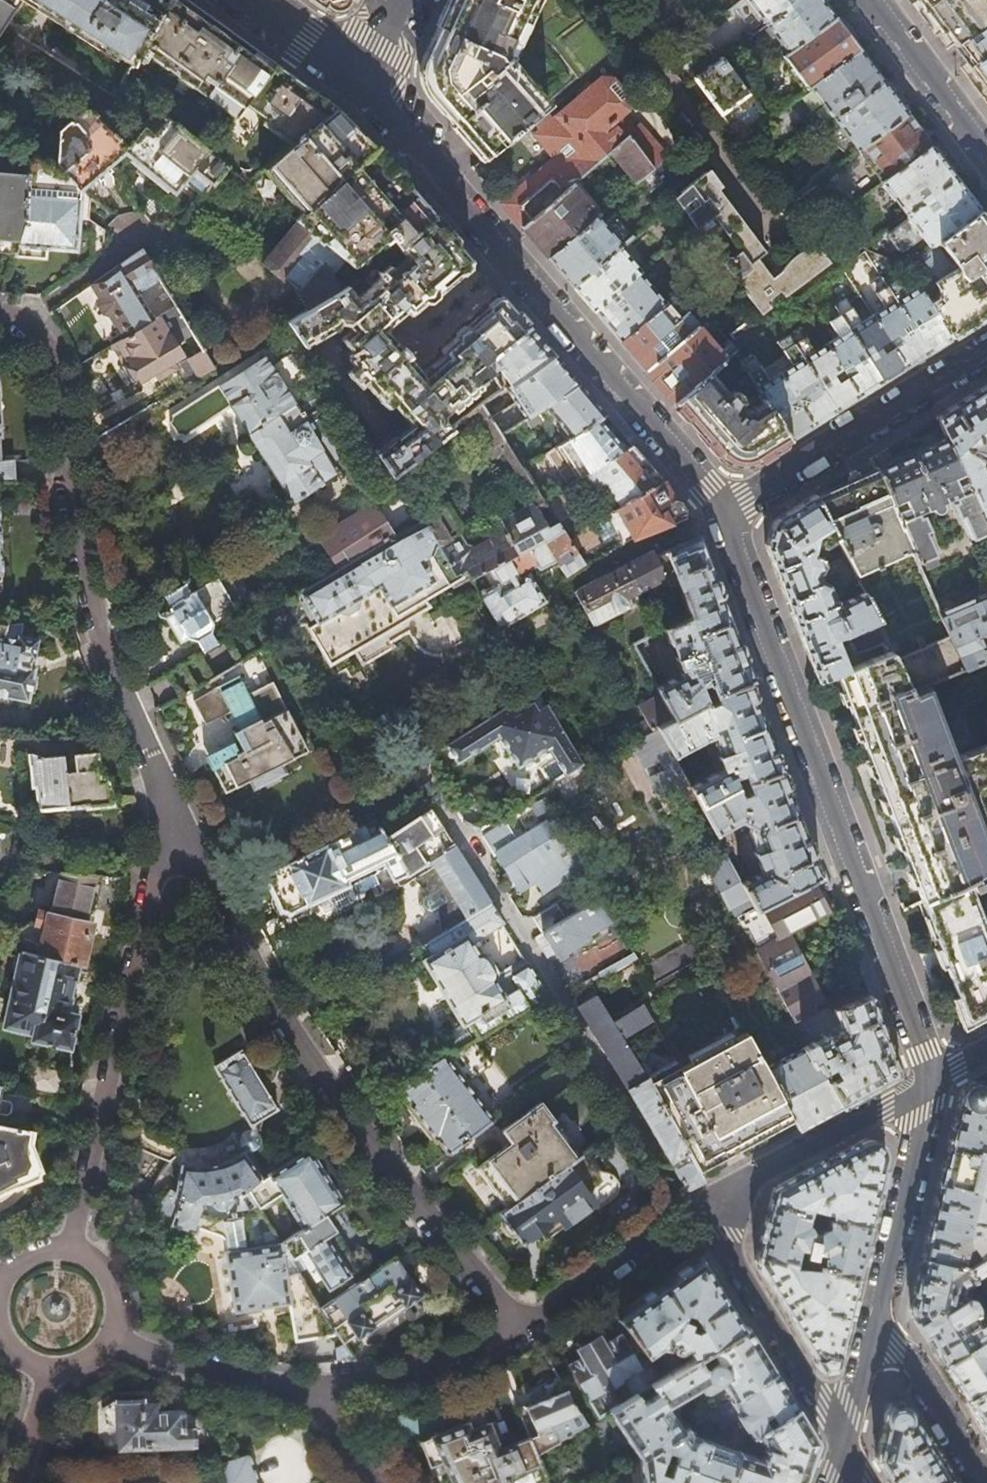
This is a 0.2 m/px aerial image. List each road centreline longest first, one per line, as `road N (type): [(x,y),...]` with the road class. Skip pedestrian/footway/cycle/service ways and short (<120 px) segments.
road 1 (residential): [(168,801),(272,1003),(386,1162),(521,1328)]
road 2 (residential): [(725,511),(933,1082)]
road 3 (residential): [(358,85),(725,511)]
road 4 (residential): [(844,1441),(735,1258),(720,1211),(750,1177),(933,1082)]
road 5 (residential): [(27,319),(48,358),(76,531),(111,668),(168,801)]
road 6 (residential): [(168,801),(69,1246)]
road 7 (residential): [(986,347),(725,511)]
road 8 (residential): [(933,1082),(876,1309)]
road 9 (residential): [(312,1390),(440,1366),(521,1328)]
road 10 (residential): [(111,1333),(214,1374),(312,1390)]
road 11 (residential): [(876,1309),(984,1482)]
road 12 (residential): [(986,154),(870,0)]
road 13 (residential): [(27,319),(137,235),(183,240)]
road 14 (residential): [(521,1328),(650,1239)]
road 15 (residential): [(231,0),(358,85)]
road 16 (residential): [(876,1309),(844,1441)]

